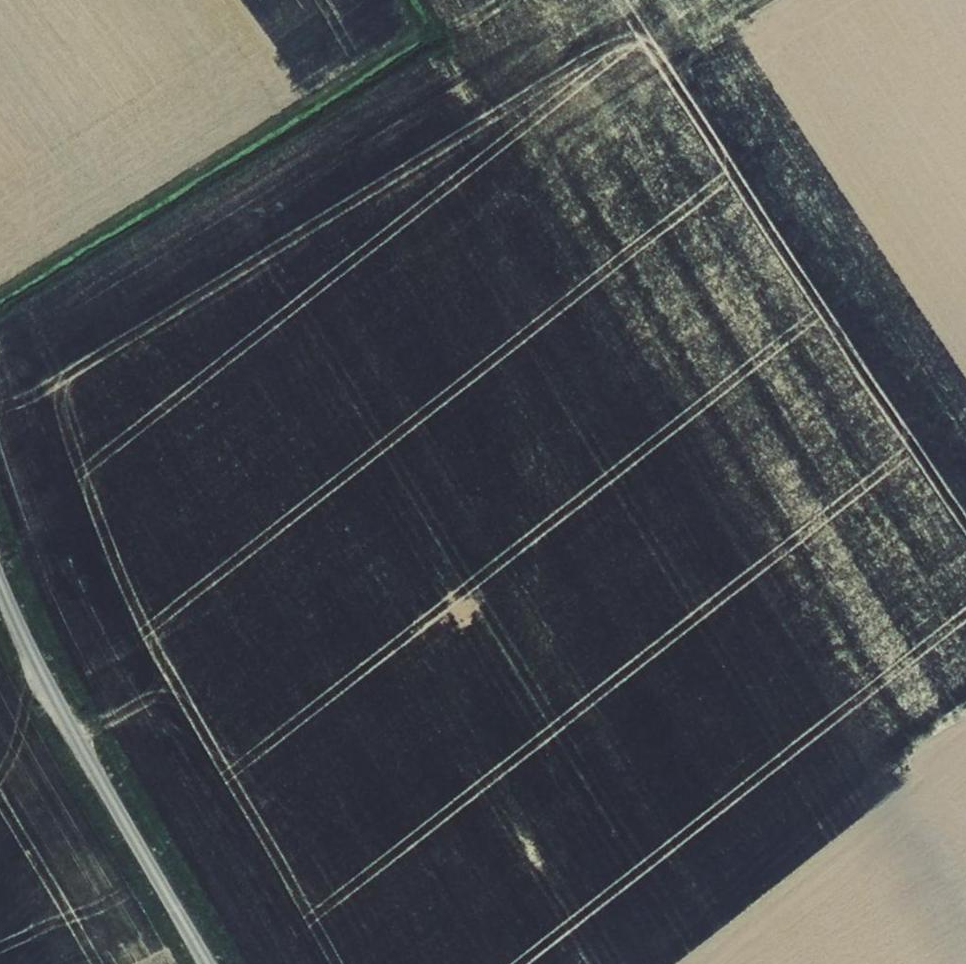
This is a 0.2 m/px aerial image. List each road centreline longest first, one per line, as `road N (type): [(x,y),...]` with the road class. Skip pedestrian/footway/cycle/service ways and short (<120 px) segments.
road 1 (unclassified): [(0,577),(72,729),(209,963)]

